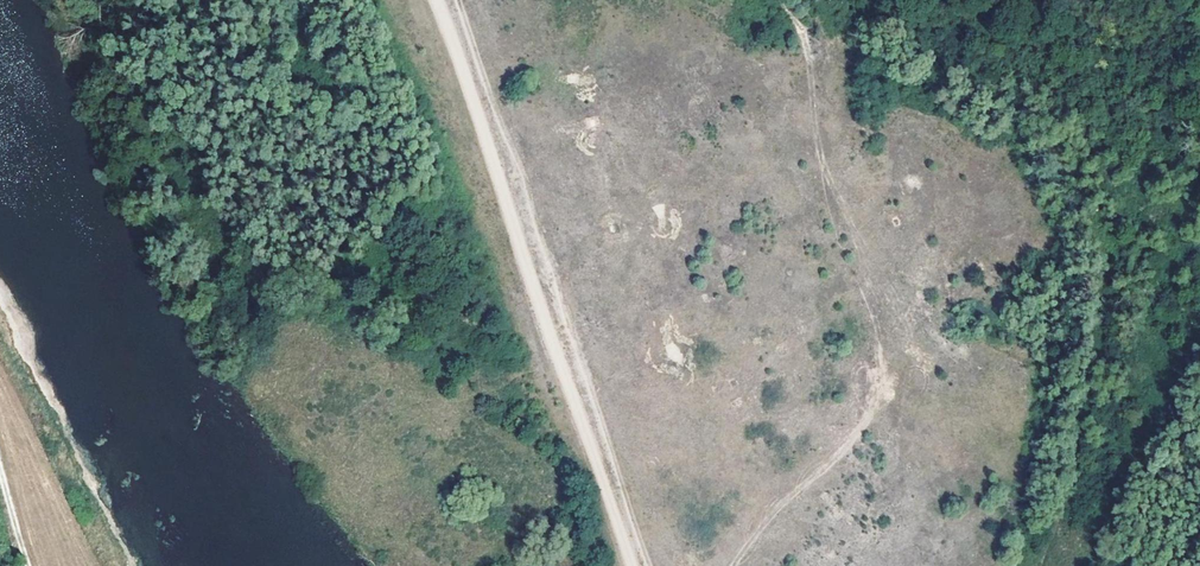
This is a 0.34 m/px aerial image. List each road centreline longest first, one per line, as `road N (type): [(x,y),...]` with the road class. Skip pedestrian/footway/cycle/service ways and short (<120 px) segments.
road 1 (track): [(639,565),(443,0)]
road 2 (track): [(1096,348),(1056,524),(1039,565)]

